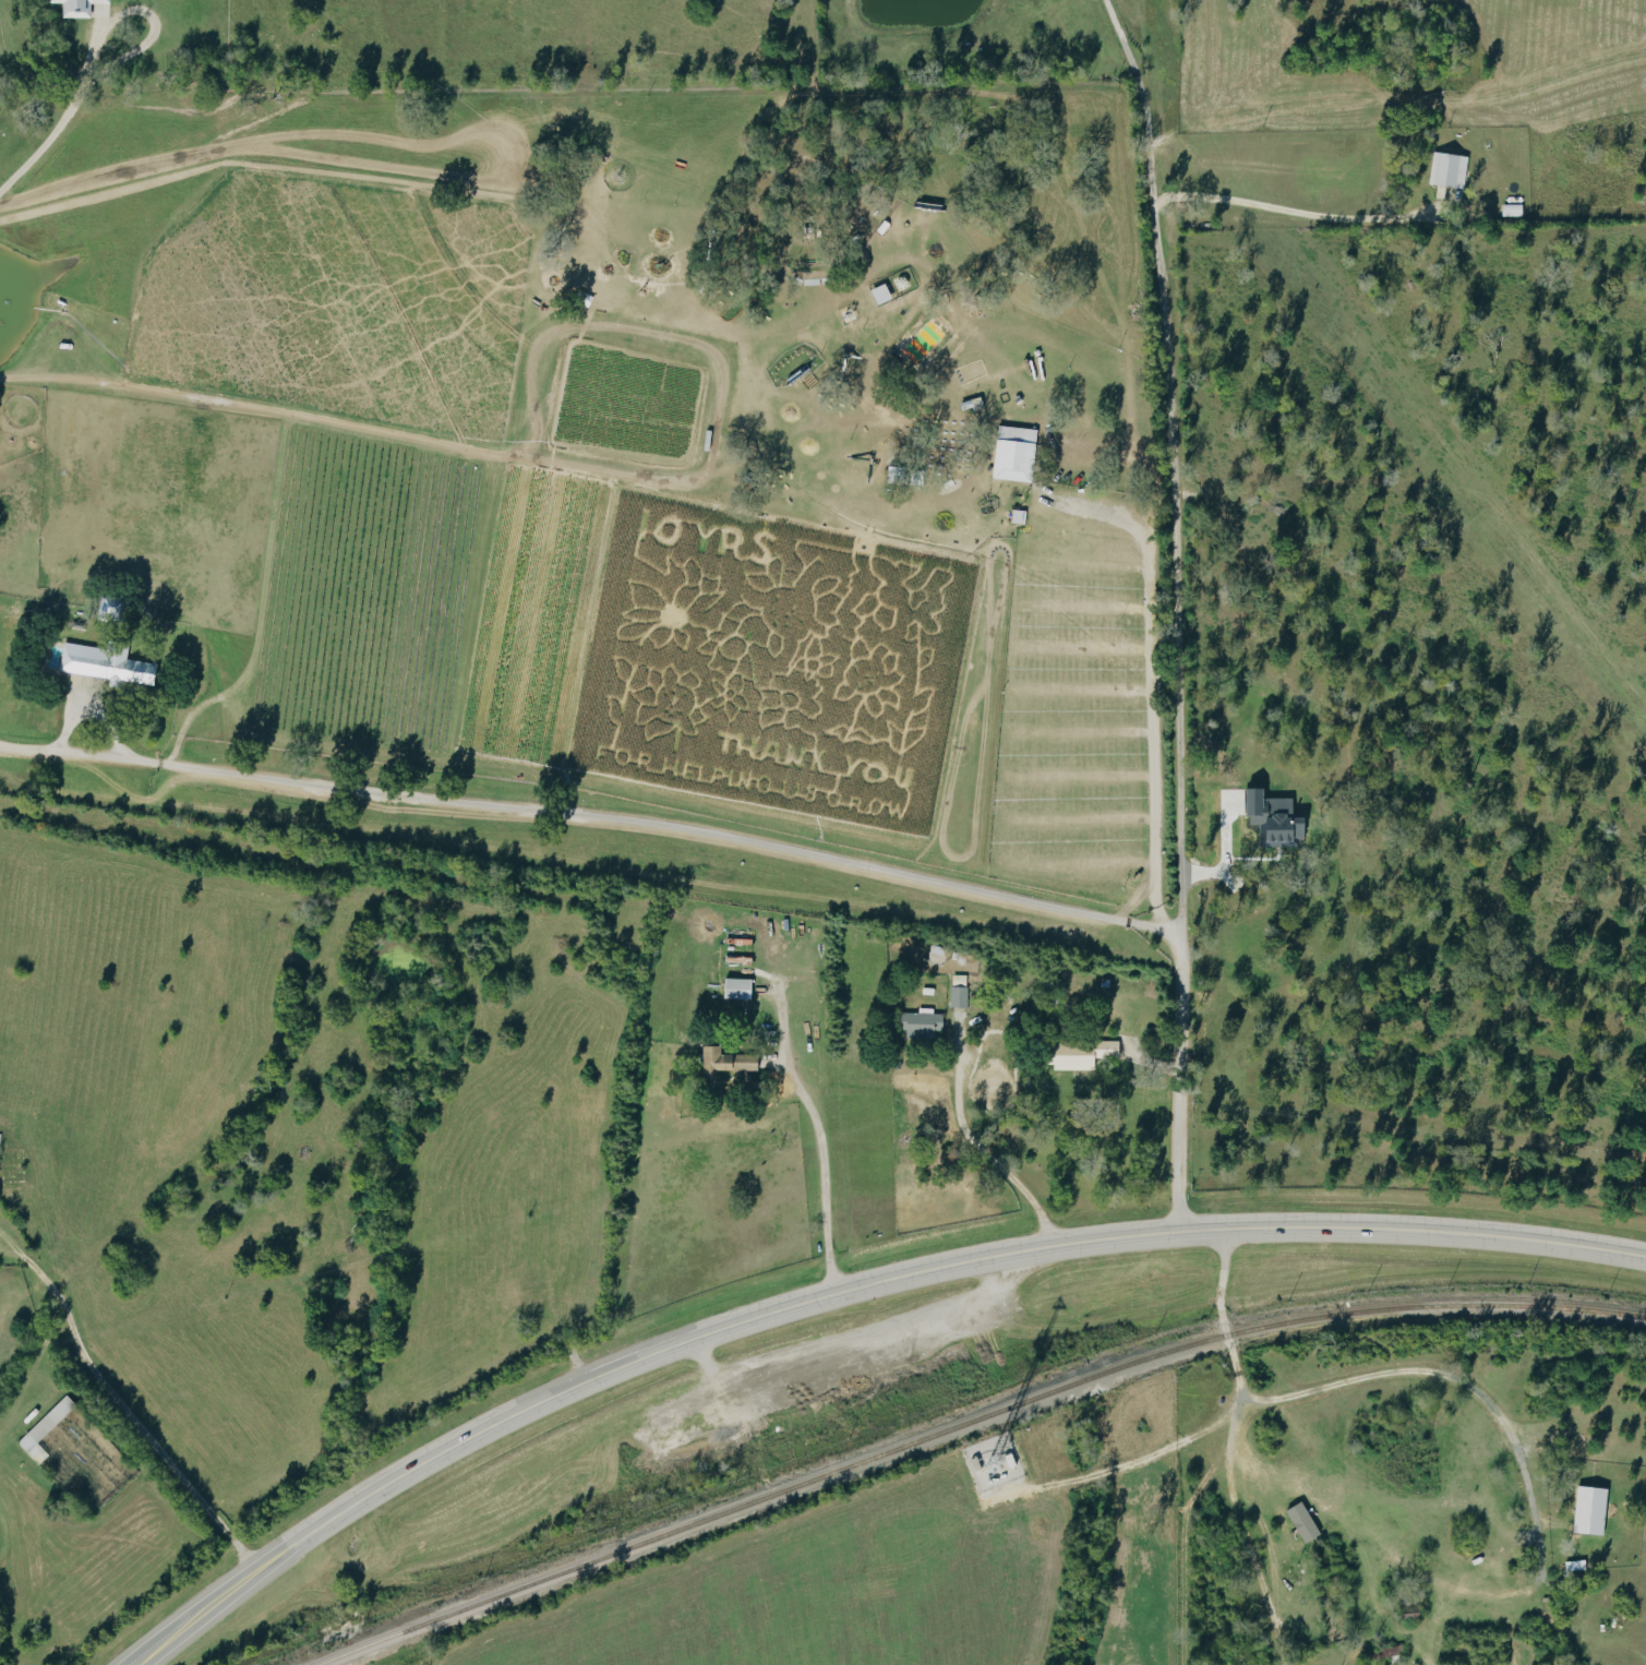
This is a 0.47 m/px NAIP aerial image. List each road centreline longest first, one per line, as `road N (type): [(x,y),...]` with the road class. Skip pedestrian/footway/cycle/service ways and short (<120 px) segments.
road 1 (primary): [(1645,1262),(1517,1244),(1281,1231),(1066,1248),(840,1293),(625,1366),(493,1425),(344,1511),(134,1664)]
road 2 (residential): [(1188,939),(651,827),(0,748)]
road 3 (residential): [(1180,1236),(1189,1053),(1182,503),(1155,151)]
road 4 (residential): [(1224,1234),(1225,1334),(1238,1406),(1225,1483),(1282,1664)]

